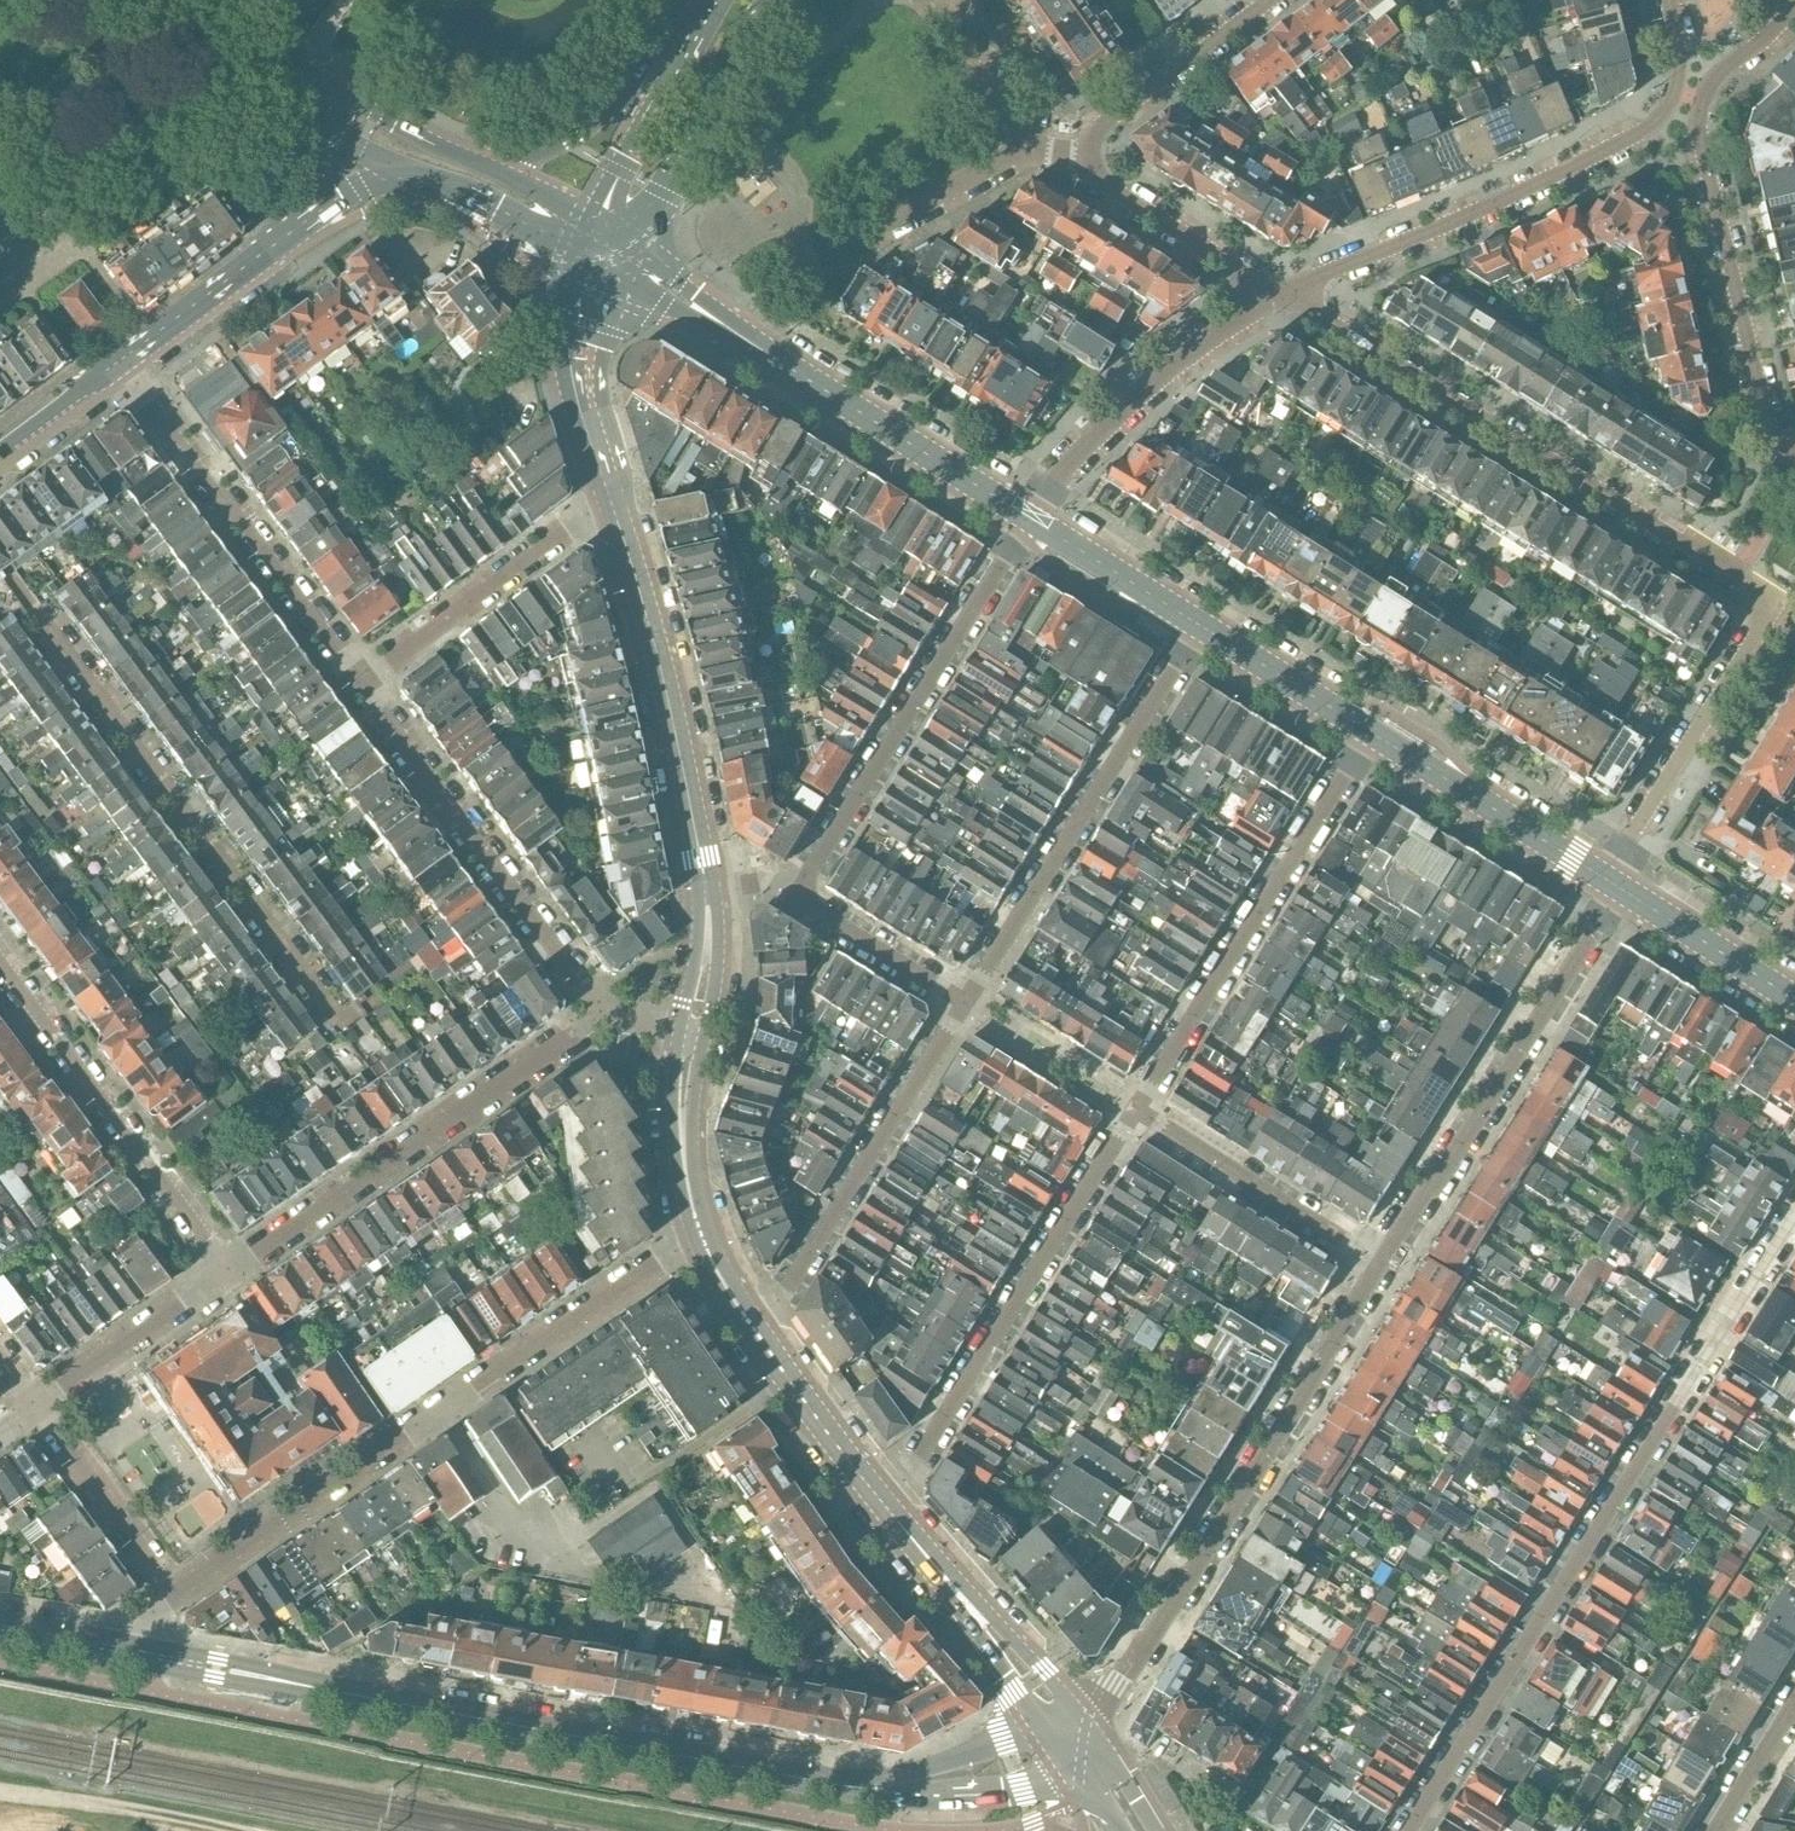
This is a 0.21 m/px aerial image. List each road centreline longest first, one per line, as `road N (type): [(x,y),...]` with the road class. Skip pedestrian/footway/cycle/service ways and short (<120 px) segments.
road 1 (residential): [(1614,884),(1780,607),(1284,293)]
road 2 (residential): [(1412,1830),(1794,1216)]
road 3 (secondary): [(834,1791),(152,1657)]
road 4 (residential): [(705,1233),(176,1592)]
road 5 (residential): [(344,1025),(0,553)]
road 6 (residential): [(1388,1264),(1134,1670),(1104,1707),(1073,1725)]
road 7 (residential): [(1665,0),(1681,60),(1679,91),(1663,112),(1614,144),(1284,293)]
road 8 (residential): [(1794,7),(1725,69),(1704,101),(1702,145),(1768,428),(1794,447)]
road 9 (residential): [(892,1503),(1138,1110)]
road 10 (residential): [(228,1276),(601,1012)]
road 11 (residential): [(1614,884),(1601,918),(1388,1264)]
road 12 (residential): [(968,1005),(1199,632)]
road 13 (residential): [(1369,738),(1138,1110)]
road 14 (residential): [(803,893),(1025,524)]
road 15 (tertiary): [(707,891),(610,496)]
road 16 (residential): [(601,1012),(363,684)]
road 17 (residential): [(363,684),(126,363)]
road 18 (residential): [(968,1005),(761,1327)]
road 19 (residential): [(0,972),(228,1276)]
road 20 (residential): [(1025,524),(1133,401),(1284,293)]
road 21 (tertiary): [(1025,524),(760,348)]
road 22 (residential): [(363,684),(610,496)]
road 23 (residential): [(1138,1110),(1388,1264)]
road 24 (tertiary): [(1614,884),(1369,738)]
road 25 (secondary): [(638,245),(766,0)]
road 26 (secondary): [(681,0),(629,89),(571,140),(493,169)]
road 27 (secondary): [(704,0),(595,219)]
road 28 (secondary): [(834,1791),(954,1802),(1037,1784),(1070,1763)]
road 29 (residential): [(1284,293),(1098,174),(1087,154)]
road 30 (residential): [(1087,154),(1093,134),(1266,0)]
road 31 (residential): [(176,1592),(35,1404)]
road 32 (residential): [(35,1404),(228,1276)]
road 33 (secondary): [(126,363),(302,218)]
road 34 (secondary): [(1047,1733),(926,1774),(834,1791)]
road 35 (tertiary): [(892,1503),(761,1327)]
road 36 (tertiary): [(1794,1000),(1614,884)]
road 37 (unclassified): [(152,0),(327,123)]
road 38 (tertiary): [(705,1233),(685,1127),(682,1073),(691,1030)]
road 39 (secondary): [(392,166),(499,206),(574,257)]
road 40 (tertiary): [(1199,632),(1025,524)]
road 41 (residential): [(803,893),(815,909),(968,1005)]
road 42 (tertiary): [(1369,738),(1199,632)]
road 43 (secondary): [(493,169),(325,83)]
road 44 (residential): [(867,235),(1030,143)]
road 45 (residential): [(1030,143),(917,0)]
road 46 (track): [(242,1830),(79,1802)]
road 47 (tertiary): [(760,348),(638,245)]
road 48 (secondary): [(0,456),(126,363)]
road 49 (secondary): [(325,83),(194,0)]
road 50 (secondary): [(152,1657),(0,1627)]
road 51 (tertiary): [(622,282),(760,348)]
road 52 (tertiary): [(981,1621),(892,1503)]
road 53 (tertiary): [(691,1030),(711,949),(707,891)]
road 54 (tertiary): [(1073,1725),(981,1621)]
road 55 (tertiary): [(574,257),(556,325),(573,386)]
road 56 (residential): [(1794,1717),(1723,1830)]
road 57 (tertiary): [(981,1621),(1015,1694),(1047,1733)]

